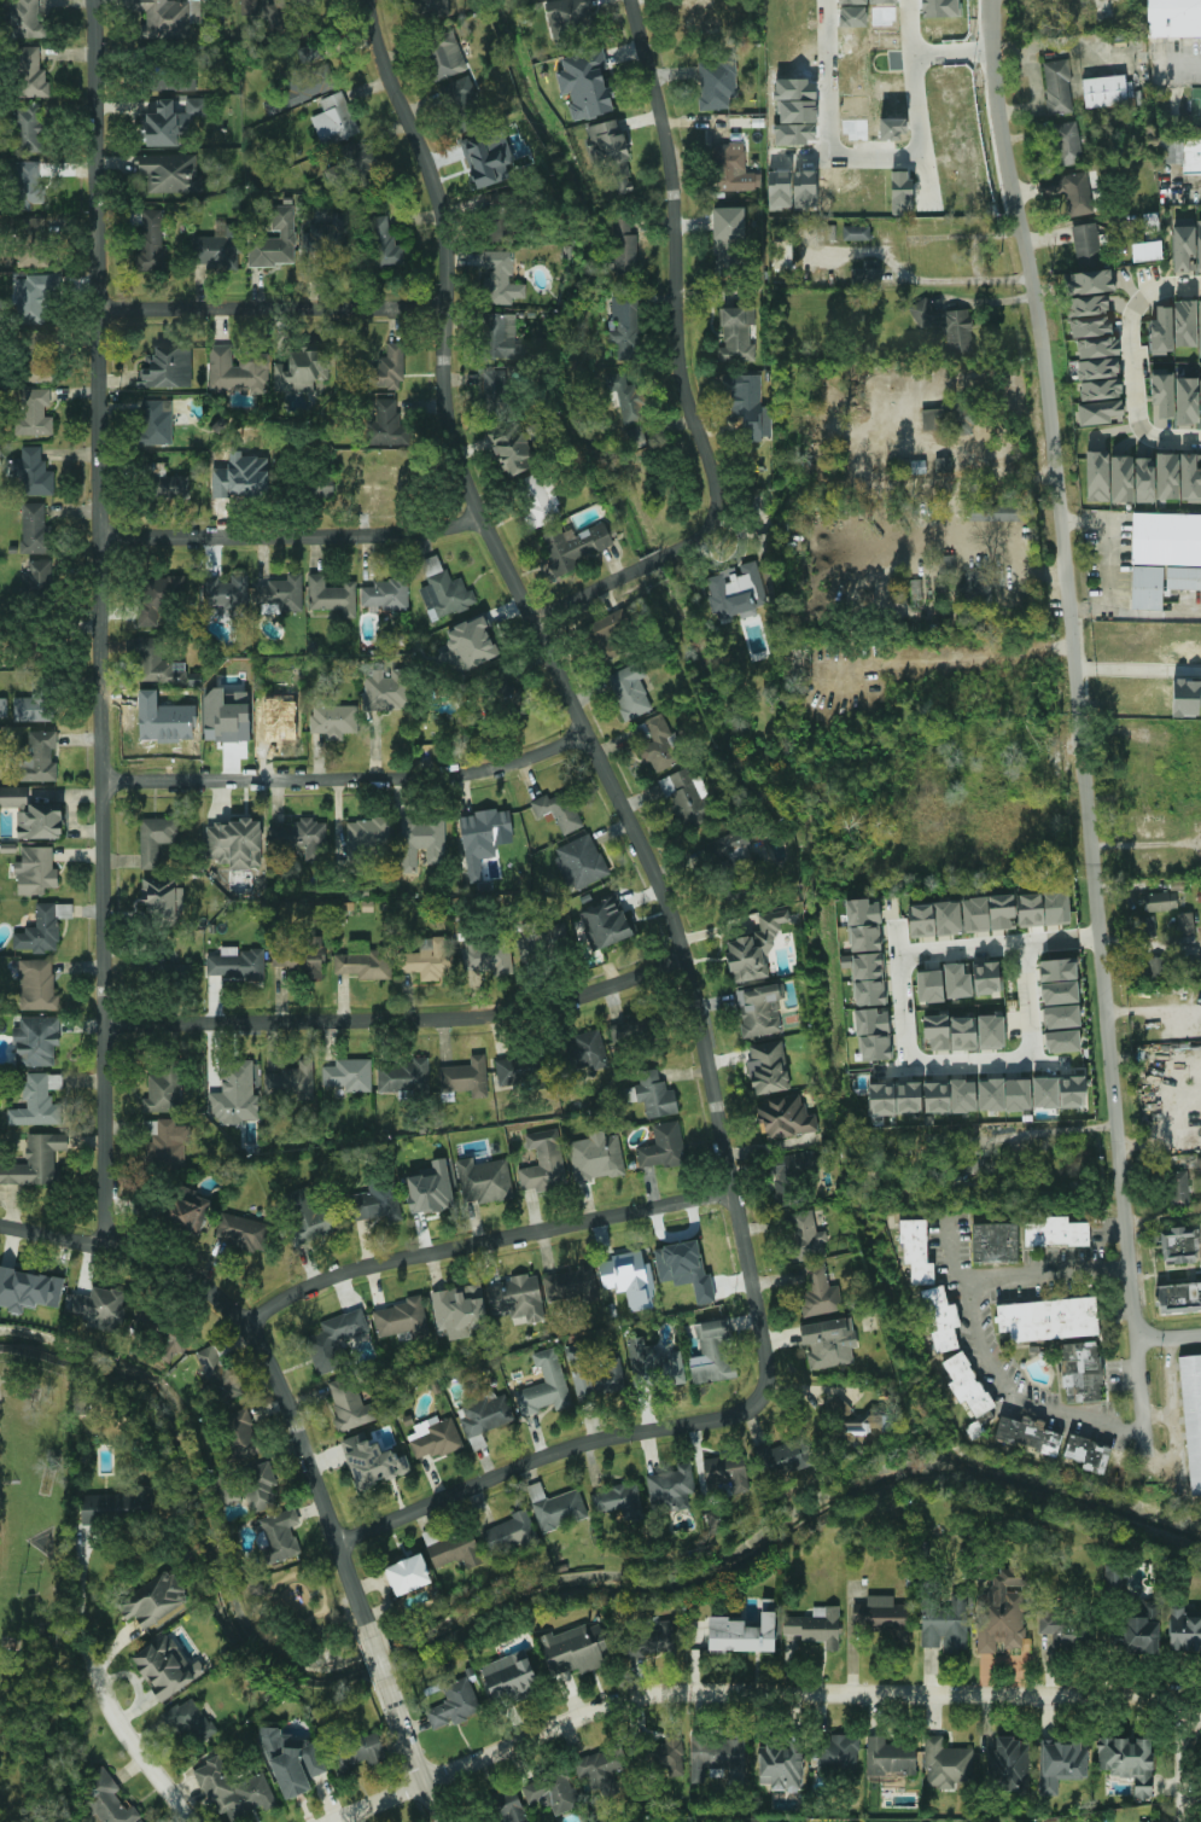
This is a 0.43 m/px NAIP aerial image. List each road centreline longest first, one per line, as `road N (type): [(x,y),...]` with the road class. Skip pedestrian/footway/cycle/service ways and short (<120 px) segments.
road 1 (residential): [(764,1399),(771,1362),(690,954),(594,732),(482,519),(448,404),(443,203),(373,0)]
road 2 (residential): [(1145,1457),(1073,609),(1034,286),(999,113),(993,0)]
road 3 (tertiary): [(106,1247),(99,0)]
road 4 (residential): [(1185,1821),(1184,1722),(1158,1695),(648,1692),(335,1821)]
road 5 (residential): [(535,619),(695,545),(718,517),(722,477),(689,403),(674,150),(638,0)]
road 6 (residential): [(690,954),(612,991),(530,1014),(106,1023)]
road 7 (residential): [(735,1194),(357,1268),(247,1322)]
road 8 (tertiary): [(368,1636),(292,1415),(247,1322),(197,1280),(106,1247)]
road 9 (residential): [(594,732),(524,761),(438,779),(104,780)]
road 10 (residential): [(764,1399),(739,1419),(601,1443),(338,1543)]
road 11 (residential): [(1130,1269),(975,1282),(967,1300),(996,1372),(1028,1399),(1143,1427)]
road 12 (residential): [(482,519),(424,535),(100,536)]
road 13 (residential): [(926,951),(911,954),(900,968),(909,1056),(927,1066),(1014,1064),(1025,1060),(1033,1035),(1026,947)]
road 14 (residential): [(450,307),(100,308)]
road 15 (residential): [(780,157),(914,151),(911,0)]
road 16 (residential): [(1102,944),(926,951)]
road 17 (residential): [(194,1821),(93,1677)]
road 18 (tertiary): [(448,1821),(387,1688)]
road 19 (residential): [(1135,307),(1129,331),(1142,436)]

